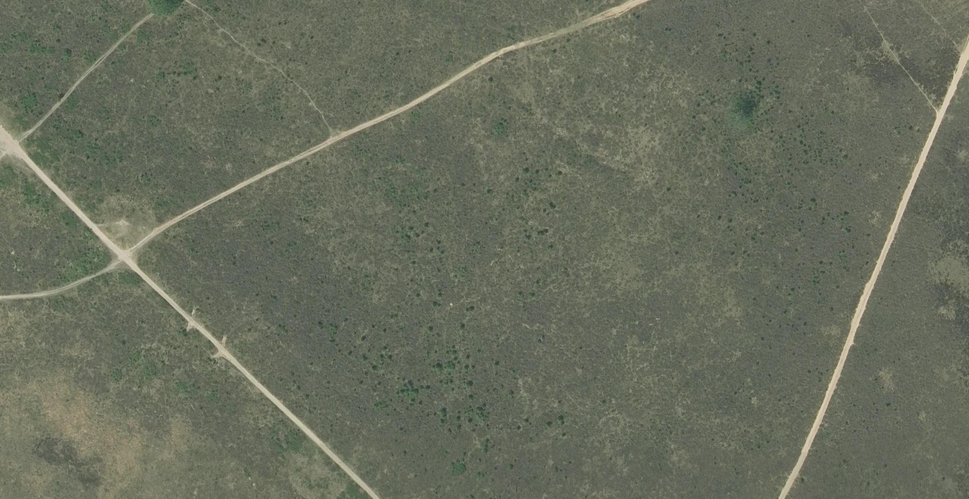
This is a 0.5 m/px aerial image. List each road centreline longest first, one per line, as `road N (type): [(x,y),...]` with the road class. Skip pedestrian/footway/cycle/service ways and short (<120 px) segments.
road 1 (track): [(376,498),(122,257)]
road 2 (track): [(122,257),(0,134)]
road 3 (track): [(122,257),(64,290),(0,298)]

